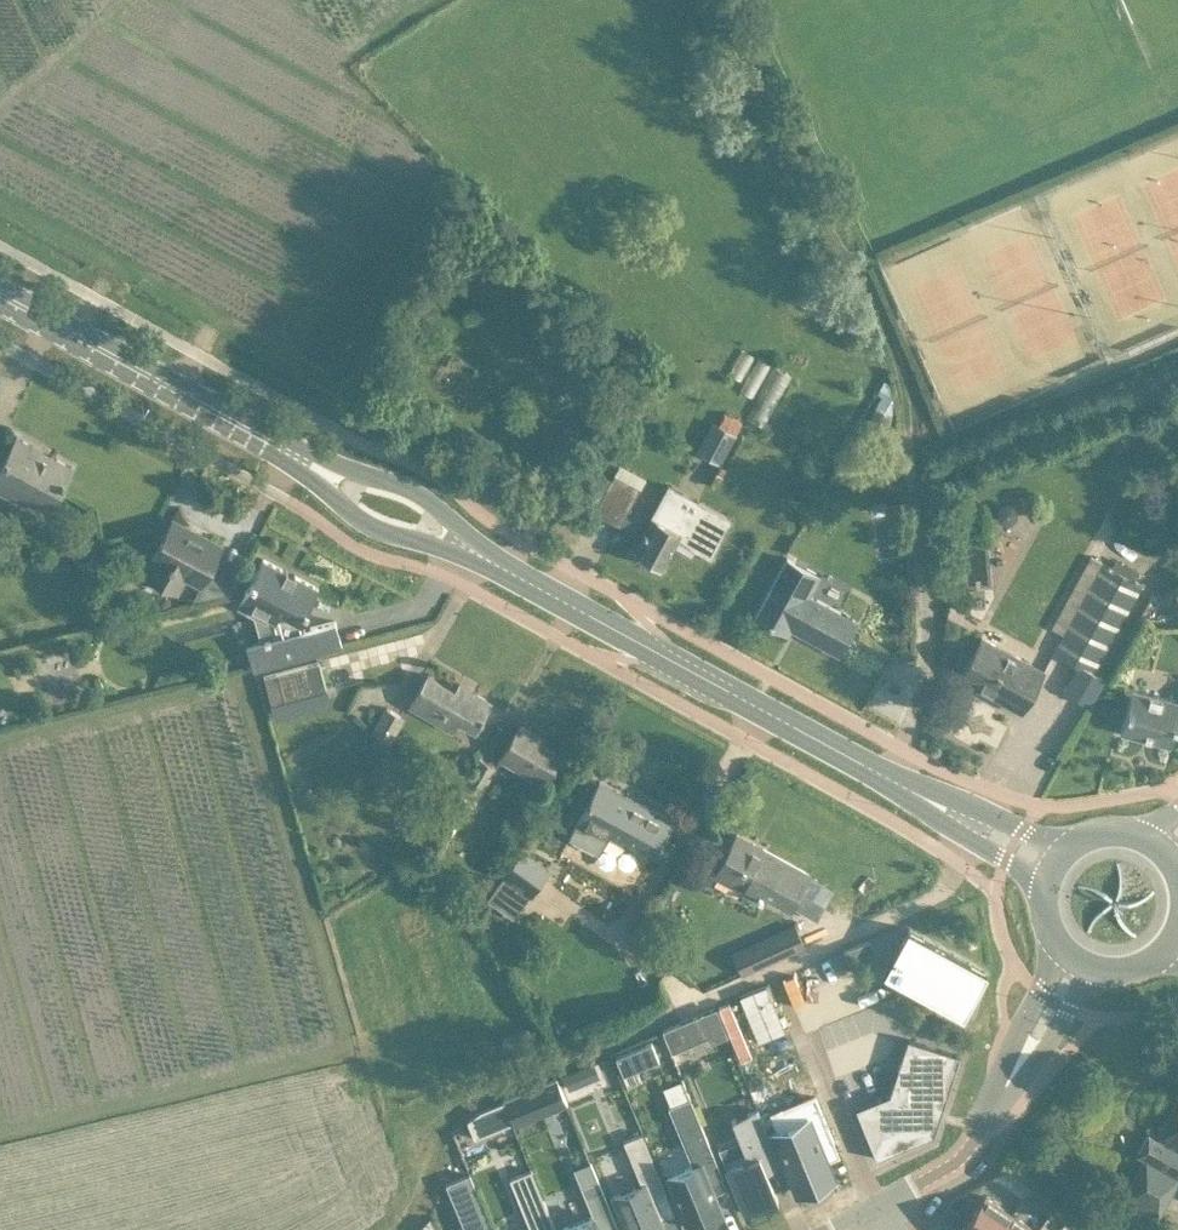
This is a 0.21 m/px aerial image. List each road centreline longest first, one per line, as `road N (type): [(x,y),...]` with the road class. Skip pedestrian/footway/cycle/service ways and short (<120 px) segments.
road 1 (primary): [(881,775),(472,551)]
road 2 (unclassified): [(881,775),(927,652),(911,408)]
road 3 (primary): [(293,457),(0,296)]
road 4 (primary): [(472,551),(407,488),(293,457)]
road 5 (primary): [(293,457),(327,493),(382,531),(472,551)]
road 6 (residential): [(1012,1072),(959,1156),(875,1211)]
road 7 (primary): [(1066,853),(908,790)]
road 8 (primary): [(908,790),(970,845),(1044,887)]
road 9 (residential): [(1012,1072),(1070,1014),(1096,972)]
road 10 (residential): [(1062,953),(1012,1072)]

